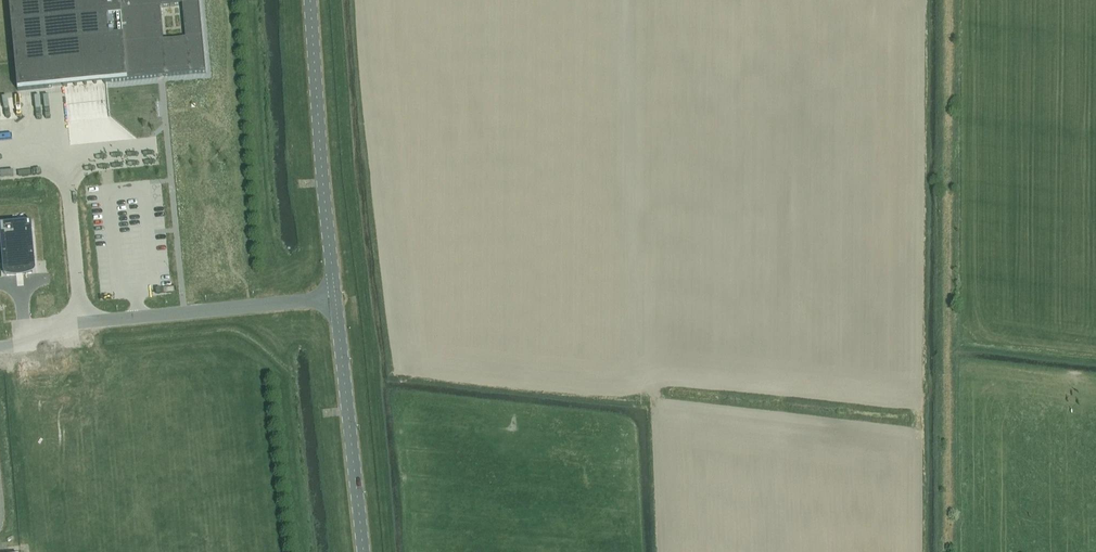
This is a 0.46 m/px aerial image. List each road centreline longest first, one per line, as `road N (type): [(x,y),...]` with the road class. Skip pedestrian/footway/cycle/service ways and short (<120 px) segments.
road 1 (unclassified): [(363,551),(310,0)]
road 2 (track): [(948,0),(948,551)]

